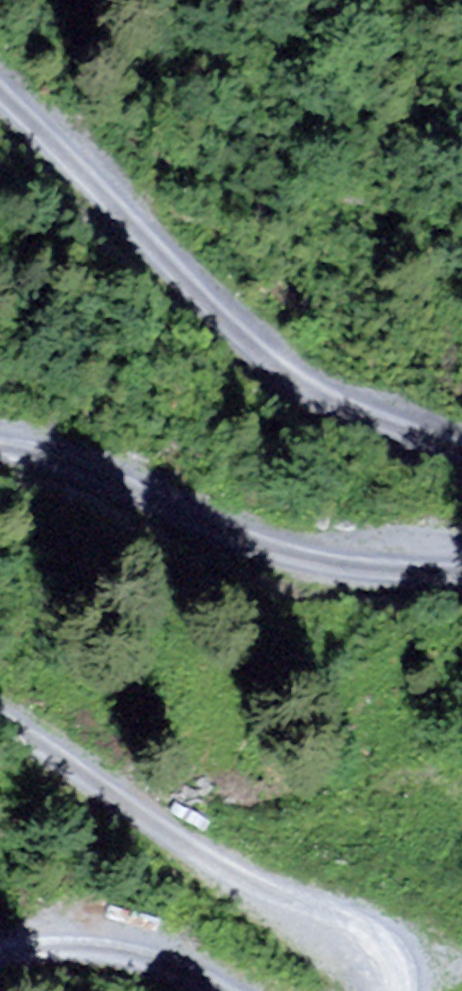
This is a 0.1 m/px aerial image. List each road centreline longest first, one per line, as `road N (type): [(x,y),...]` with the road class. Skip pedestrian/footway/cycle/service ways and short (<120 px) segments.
road 1 (track): [(0,92),(244,342),(299,385),(339,408),(461,445)]
road 2 (track): [(461,565),(387,565),(249,539),(100,468),(0,445)]
road 3 (track): [(0,717),(152,828),(327,924),(373,962),(385,990)]
road 4 (track): [(215,990),(112,947),(70,940),(0,951)]

